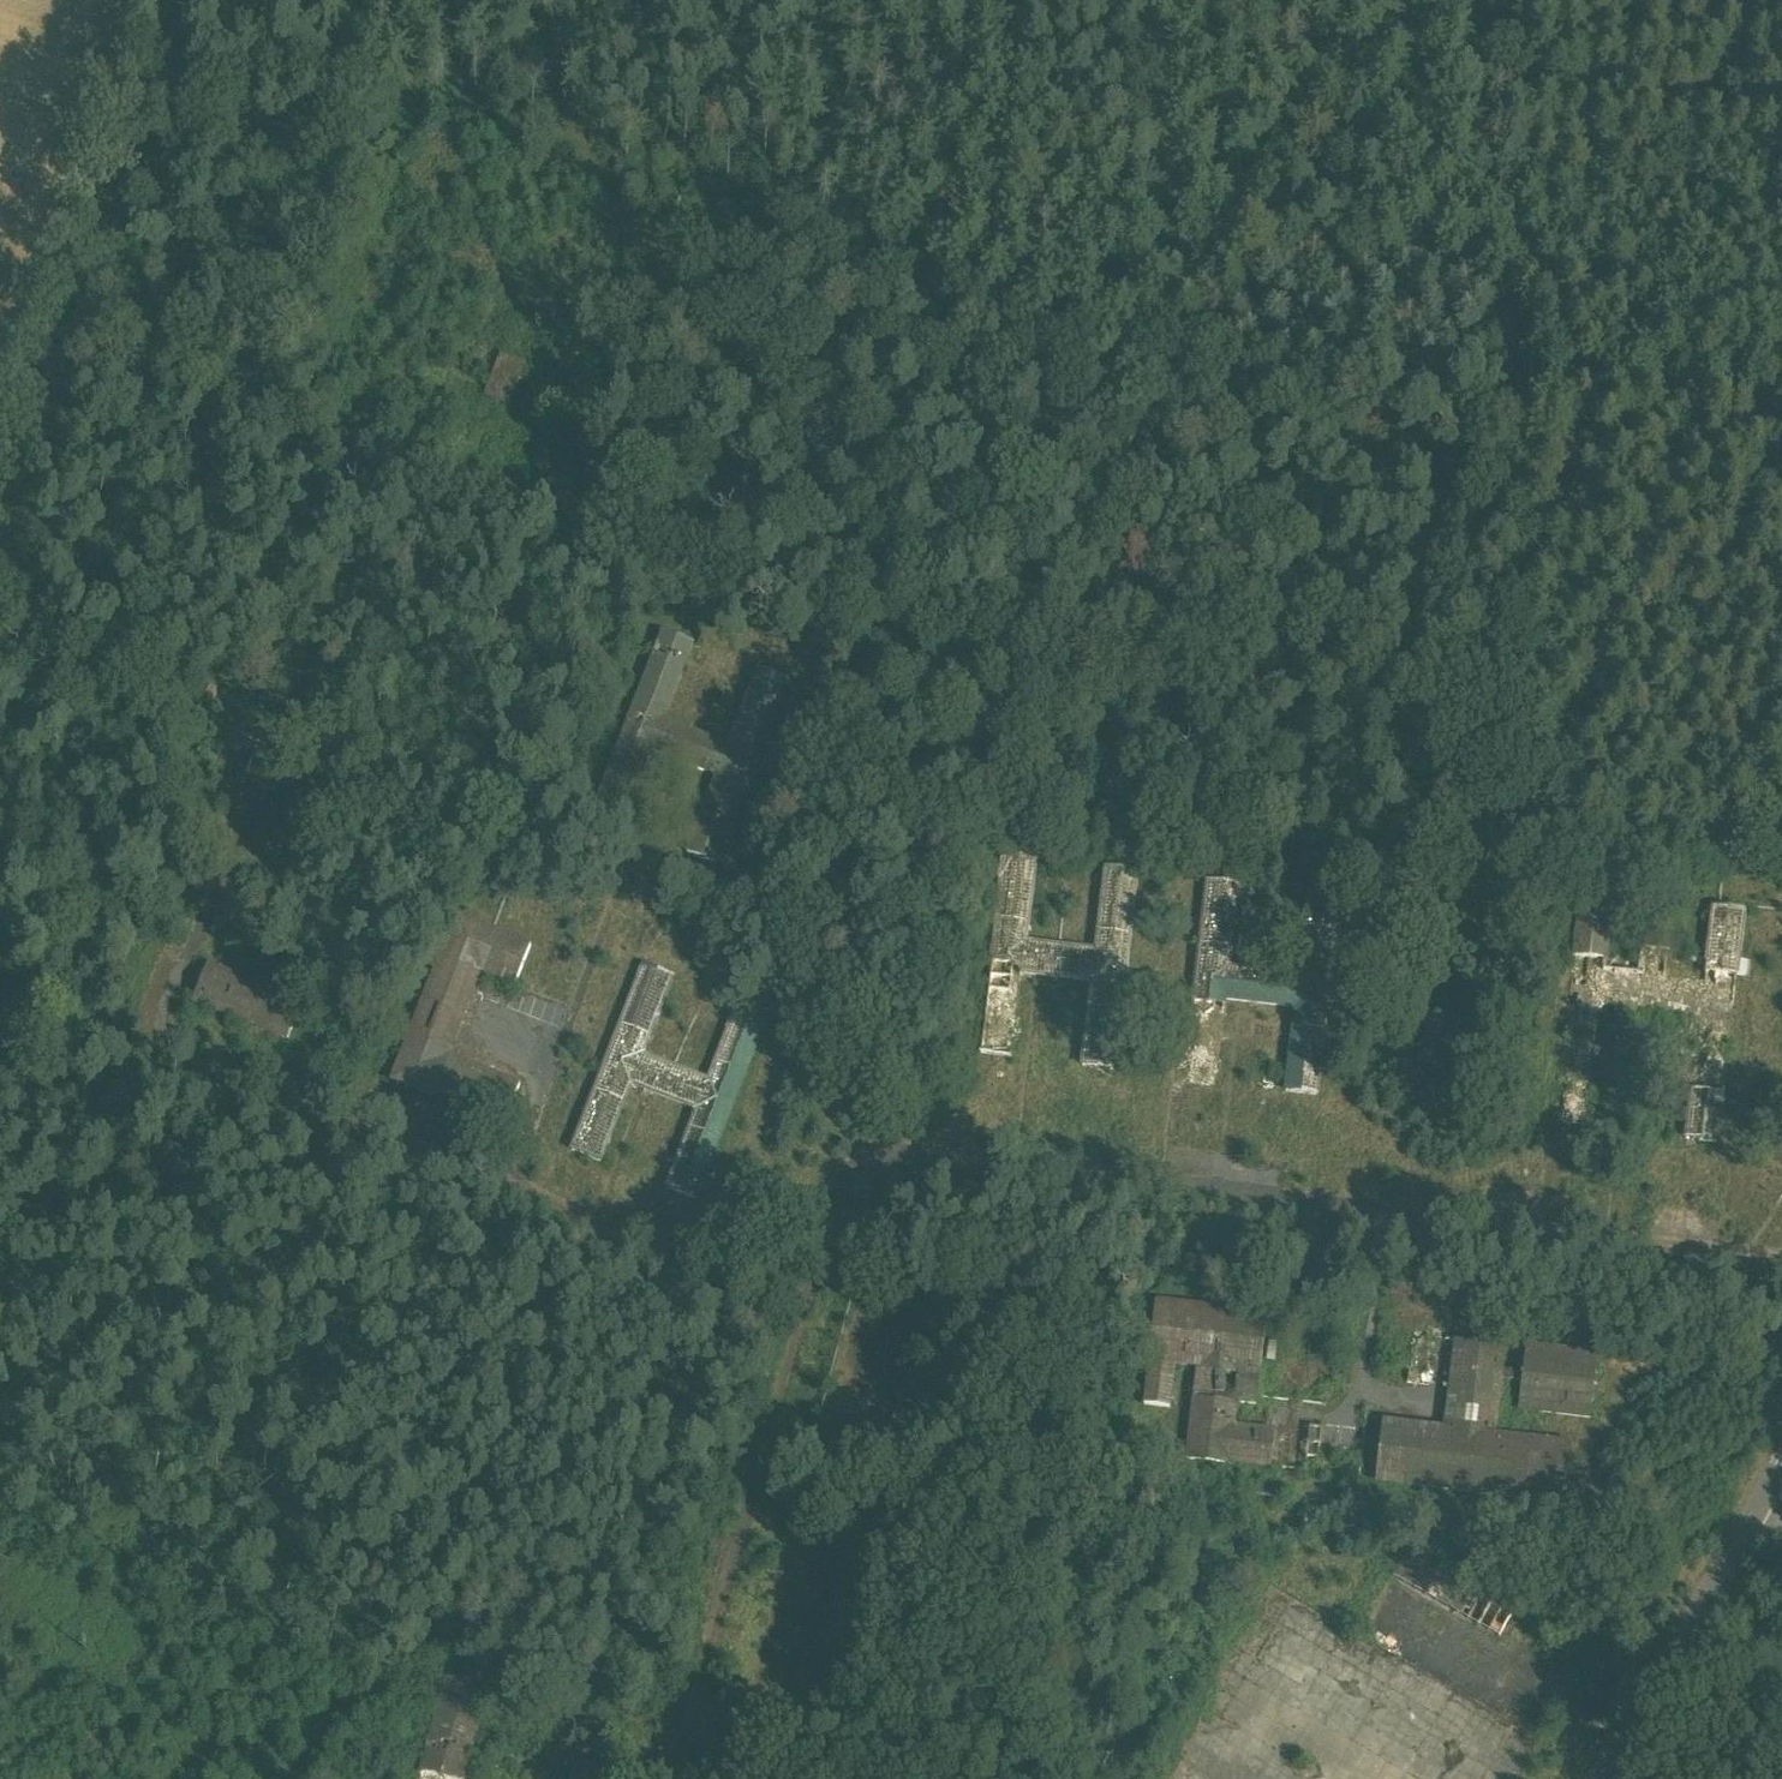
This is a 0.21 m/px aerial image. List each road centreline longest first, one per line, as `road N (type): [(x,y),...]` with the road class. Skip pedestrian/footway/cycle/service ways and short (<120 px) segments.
road 1 (track): [(154,0),(0,444)]

